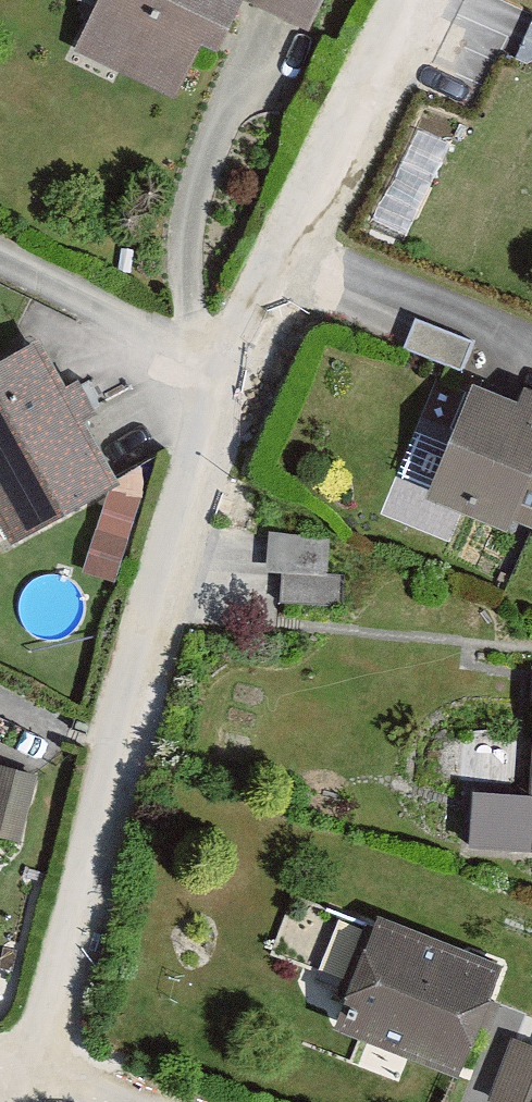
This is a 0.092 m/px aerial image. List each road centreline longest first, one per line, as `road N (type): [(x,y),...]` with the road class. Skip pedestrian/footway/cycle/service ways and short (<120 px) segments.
road 1 (residential): [(35,1073),(133,659),(236,364)]
road 2 (residential): [(236,364),(419,0)]
road 3 (residential): [(236,364),(0,263)]

